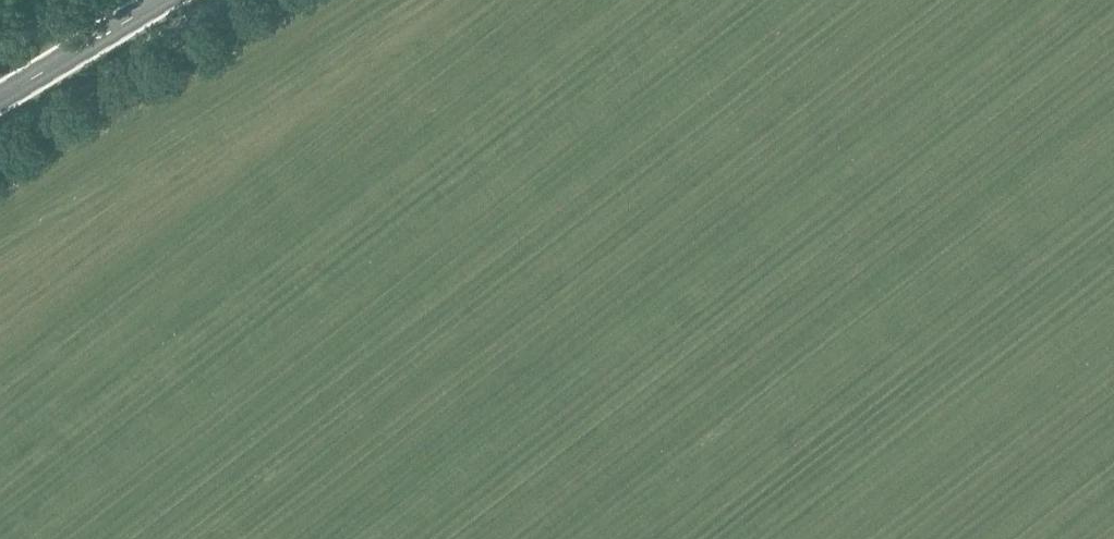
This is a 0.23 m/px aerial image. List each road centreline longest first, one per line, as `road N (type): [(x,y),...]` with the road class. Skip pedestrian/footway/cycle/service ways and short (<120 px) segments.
road 1 (secondary): [(0,98),(161,0)]

